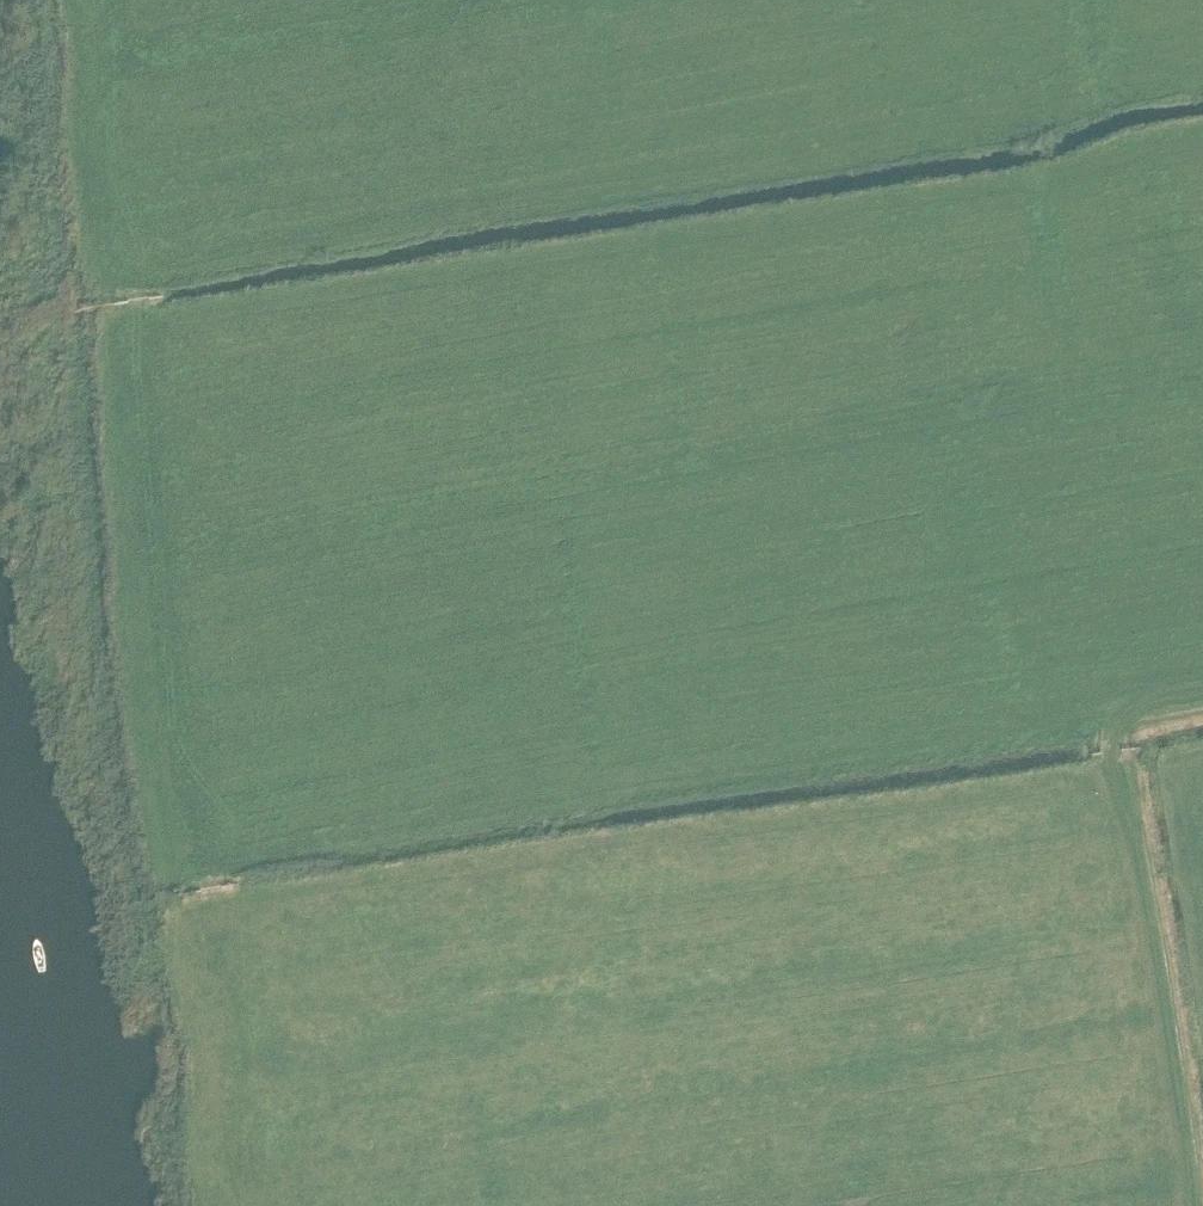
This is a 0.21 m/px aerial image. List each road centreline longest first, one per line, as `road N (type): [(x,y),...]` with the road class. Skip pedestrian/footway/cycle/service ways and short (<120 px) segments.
road 1 (track): [(1202,694),(1150,703),(1115,732),(1184,1205)]

